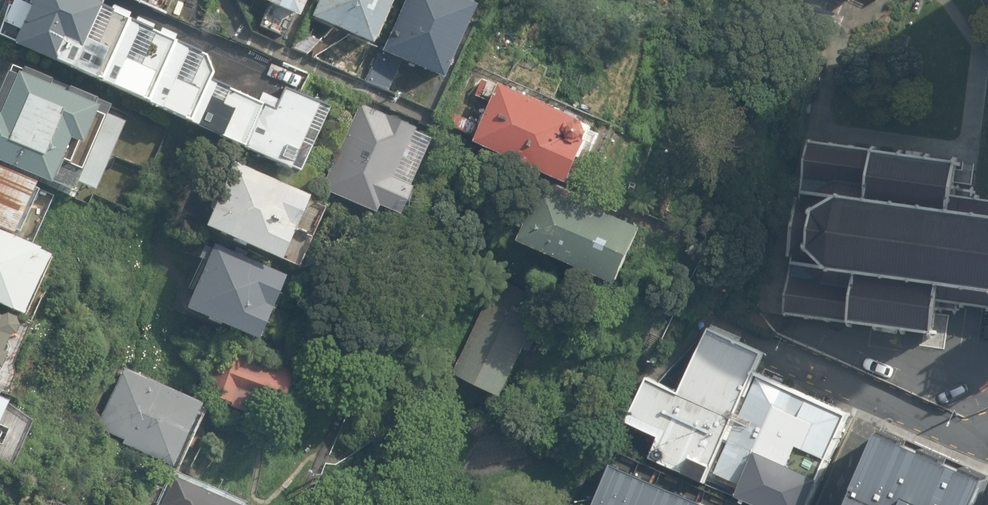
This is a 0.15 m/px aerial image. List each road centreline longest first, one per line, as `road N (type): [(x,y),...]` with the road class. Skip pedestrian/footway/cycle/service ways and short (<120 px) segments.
road 1 (residential): [(987,432),(956,429),(771,347)]

